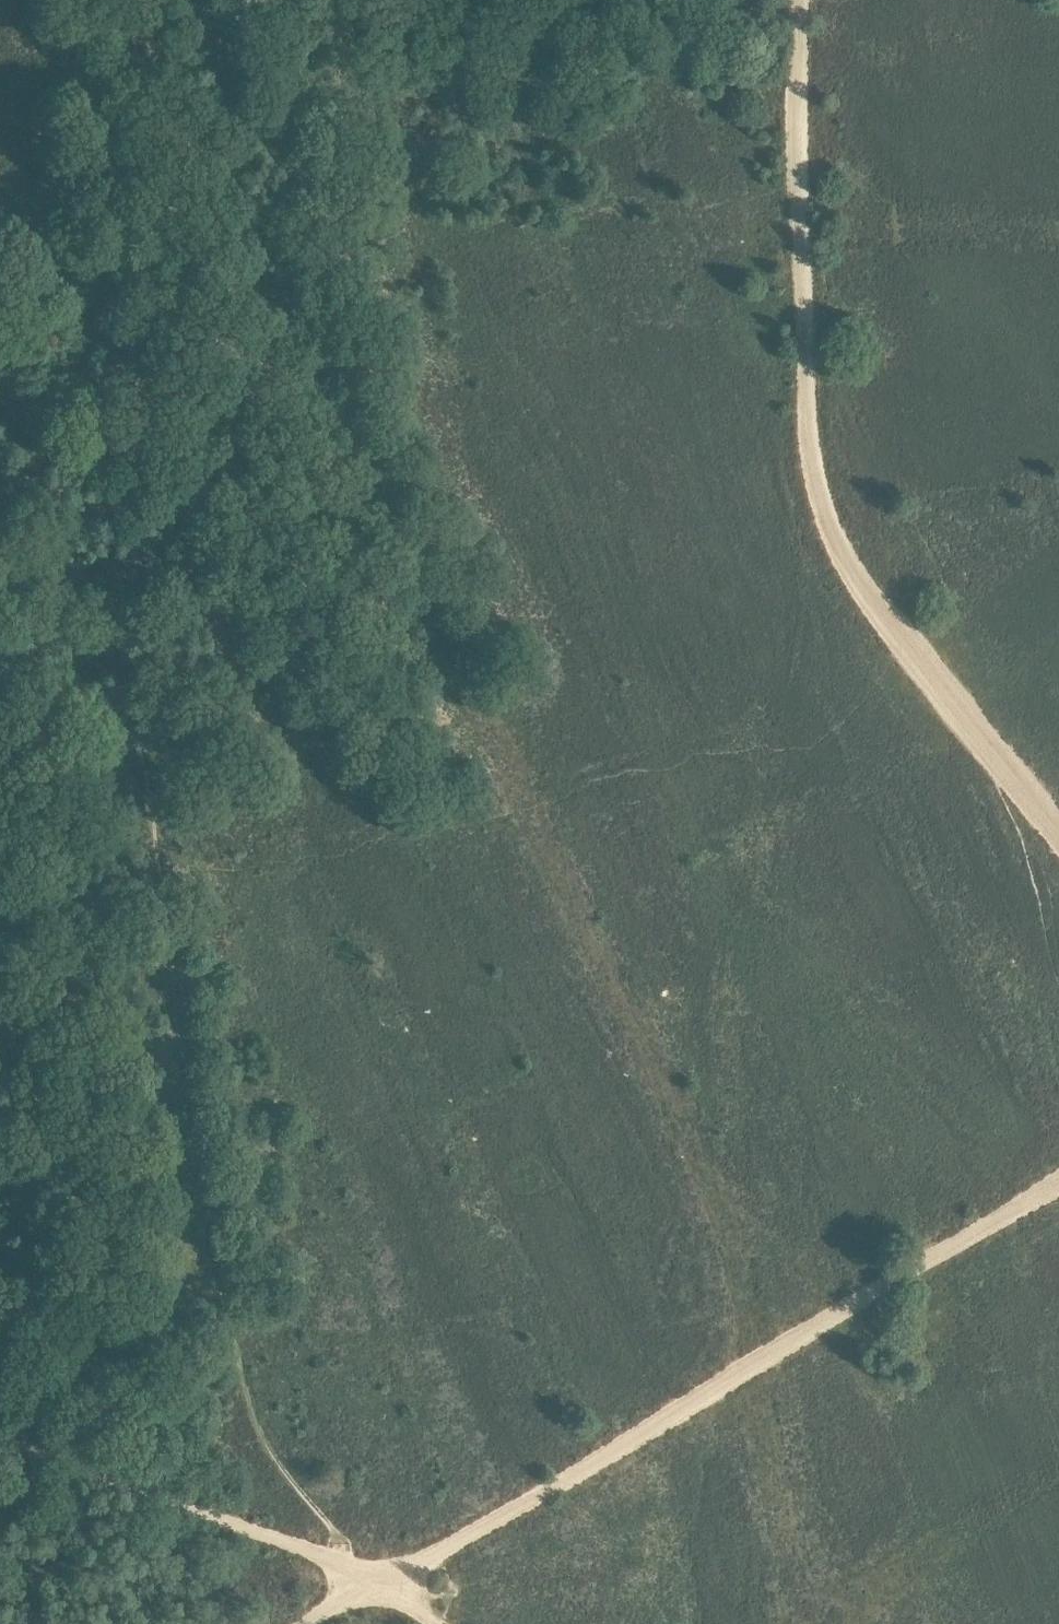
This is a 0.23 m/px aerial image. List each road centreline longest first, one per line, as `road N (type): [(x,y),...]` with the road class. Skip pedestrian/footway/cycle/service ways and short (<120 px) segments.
road 1 (track): [(798,0),(813,482),(836,548),(1058,836)]
road 2 (track): [(375,1584),(1058,1187)]
road 3 (track): [(0,1433),(315,1552),(375,1584)]

